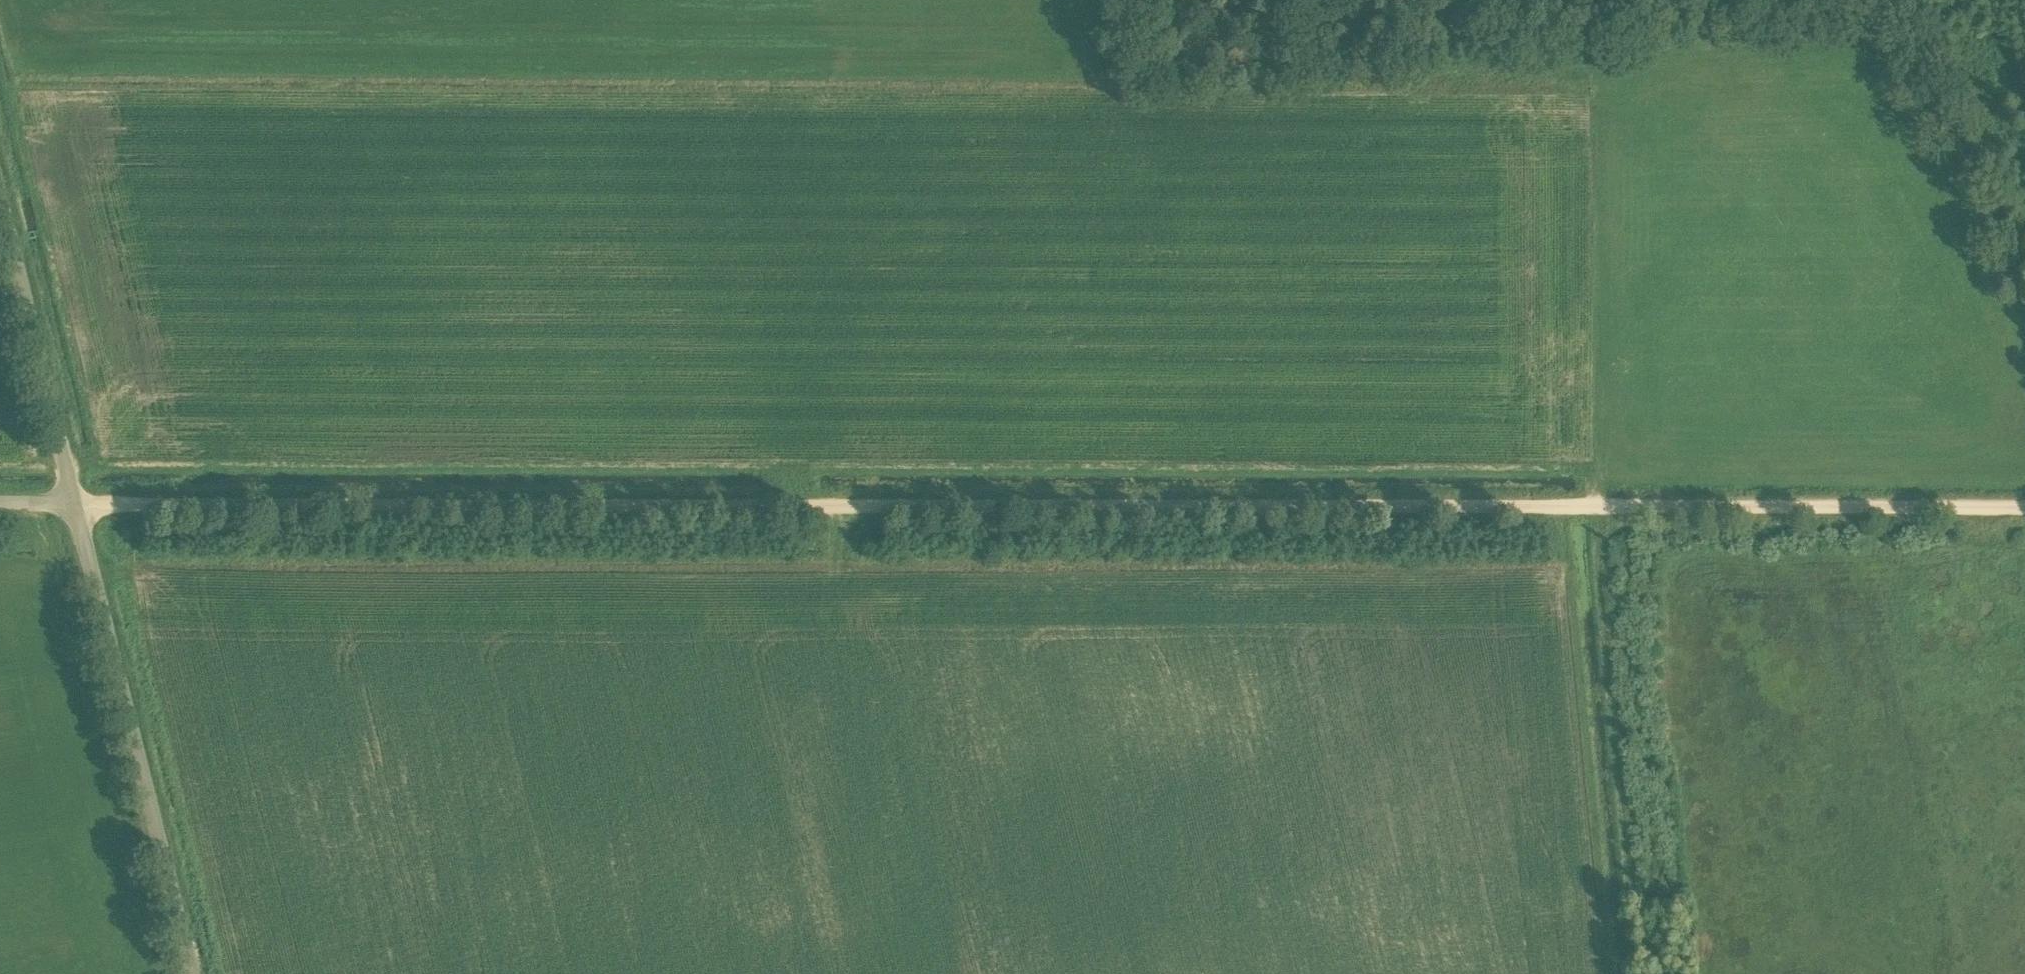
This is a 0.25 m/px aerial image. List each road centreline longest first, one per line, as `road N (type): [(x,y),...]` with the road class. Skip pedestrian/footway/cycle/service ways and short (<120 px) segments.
road 1 (track): [(74,503),(2024,511)]
road 2 (unclassified): [(190,973),(74,503)]
road 3 (unclassified): [(74,503),(0,195)]

